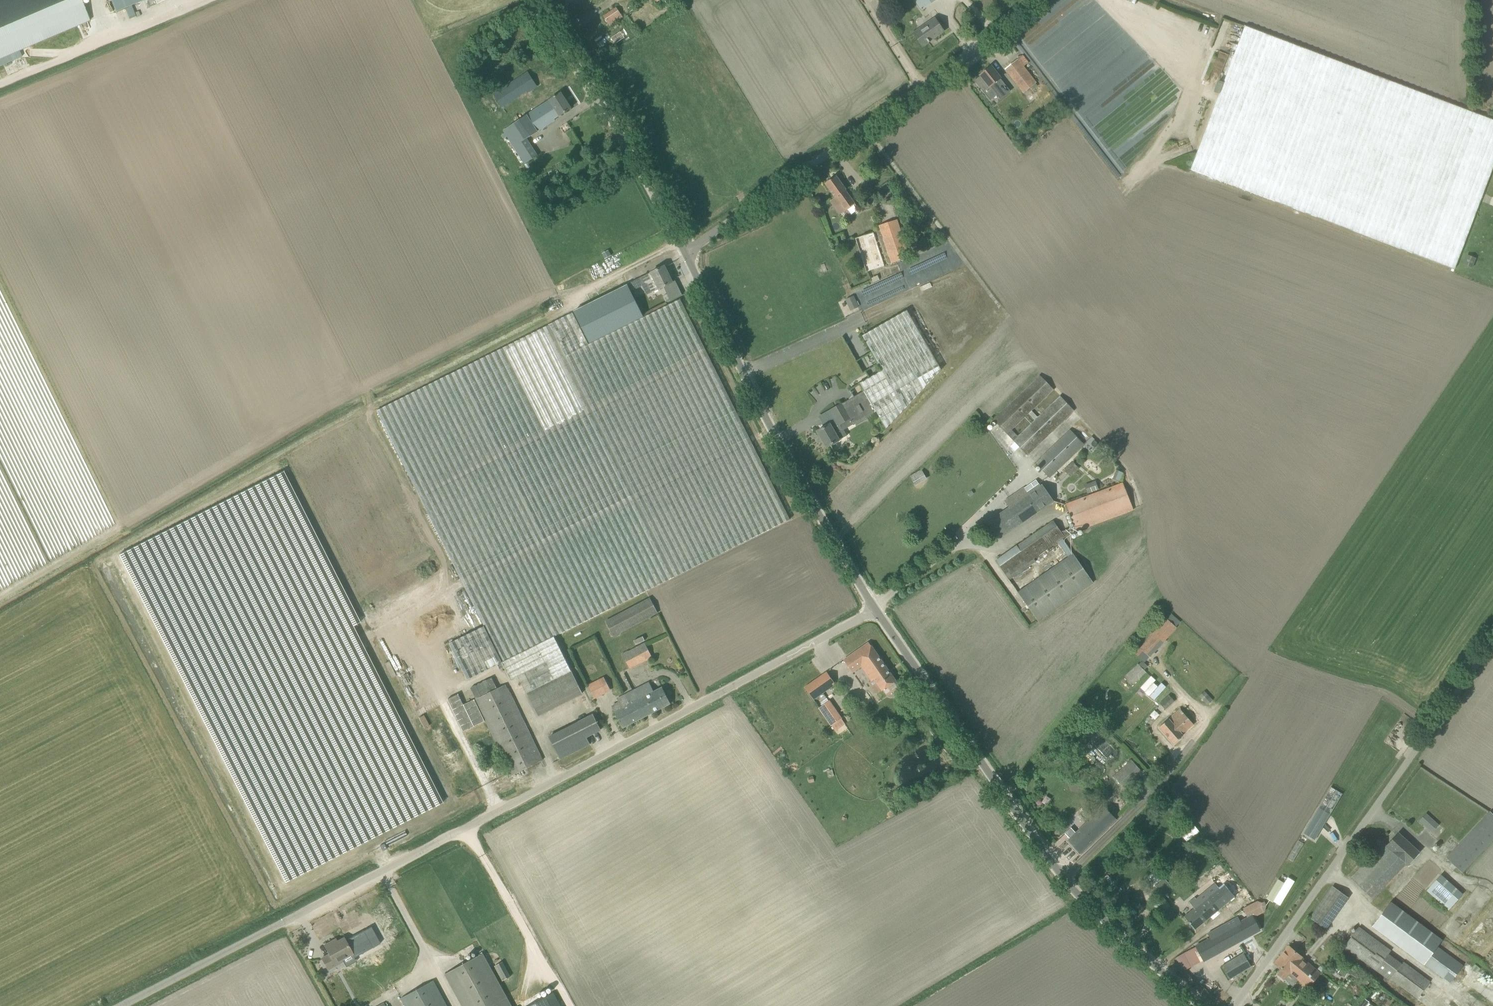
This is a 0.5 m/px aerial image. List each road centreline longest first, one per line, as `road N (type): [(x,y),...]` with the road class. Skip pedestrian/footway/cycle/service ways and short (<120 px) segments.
road 1 (unclassified): [(127,1005),(876,610)]
road 2 (unclassified): [(1230,1005),(1492,641)]
road 3 (unclassified): [(685,253),(867,128),(1032,0)]
road 4 (tertiary): [(876,610),(835,546),(685,253)]
road 5 (tertiary): [(1060,878),(876,610)]
road 6 (tertiary): [(685,253),(531,0)]
road 7 (unclassified): [(1060,878),(1189,748),(1197,712),(1156,664)]
road 8 (tertiary): [(1201,1005),(1060,878)]
road 9 (track): [(680,244),(557,309)]

